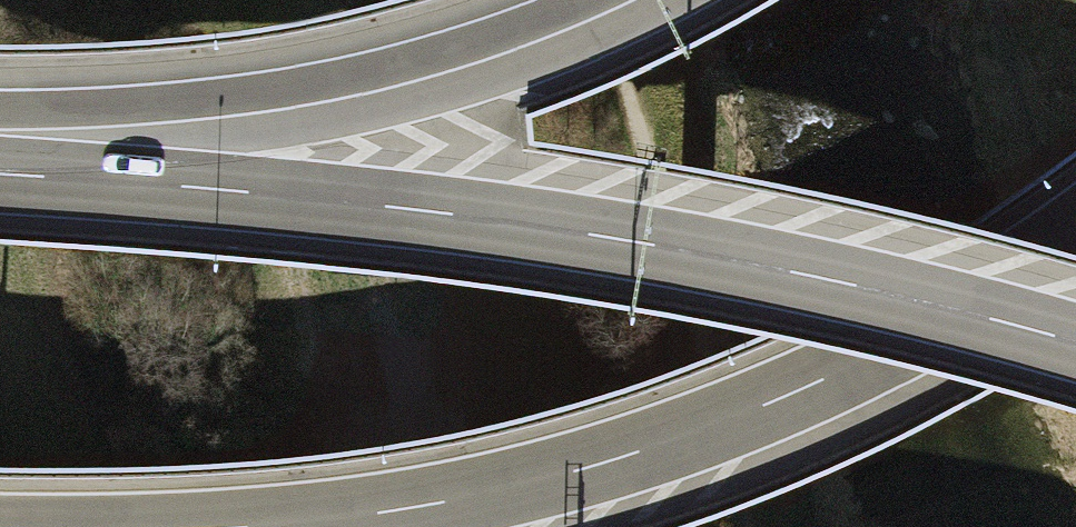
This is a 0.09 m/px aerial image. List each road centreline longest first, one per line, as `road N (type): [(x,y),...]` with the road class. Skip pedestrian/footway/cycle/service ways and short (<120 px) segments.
road 1 (motorway): [(1075,338),(651,241),(0,162)]
road 2 (motorway): [(289,526),(537,484),(713,427),(952,317),(1075,235)]
road 3 (motorway): [(598,0),(373,72),(258,96),(0,127)]

